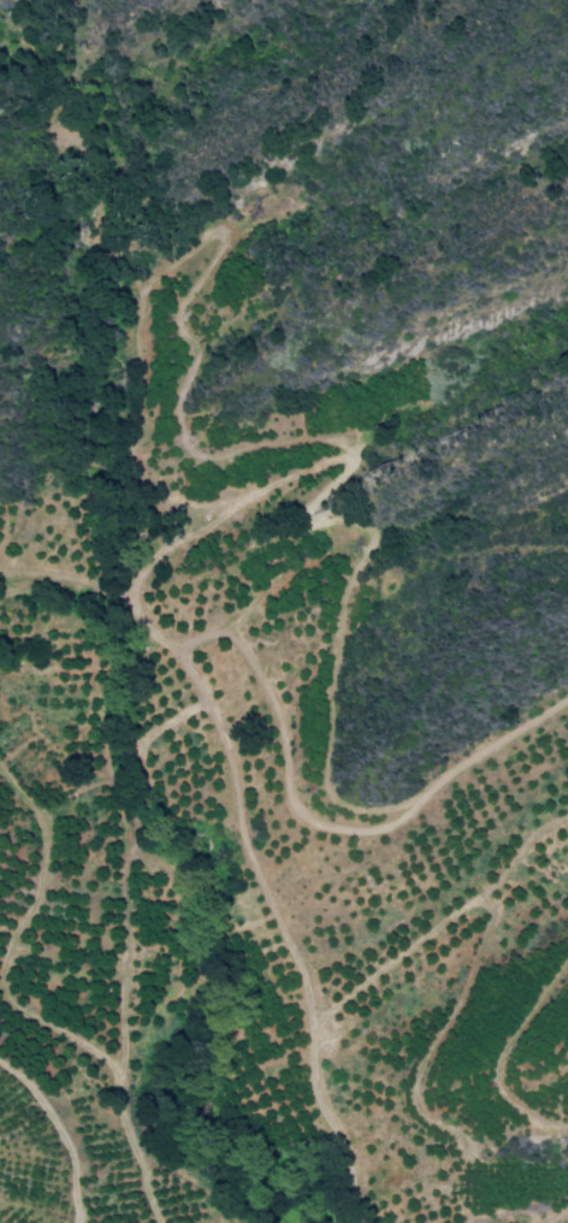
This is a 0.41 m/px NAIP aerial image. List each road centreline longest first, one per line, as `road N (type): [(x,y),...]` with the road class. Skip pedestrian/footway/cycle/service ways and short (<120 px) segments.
road 1 (residential): [(567,475),(460,518),(213,498),(161,519),(134,560),(137,604),(209,692),(226,735),(237,815),(308,974),(310,1062),(345,1132),(360,1222)]

